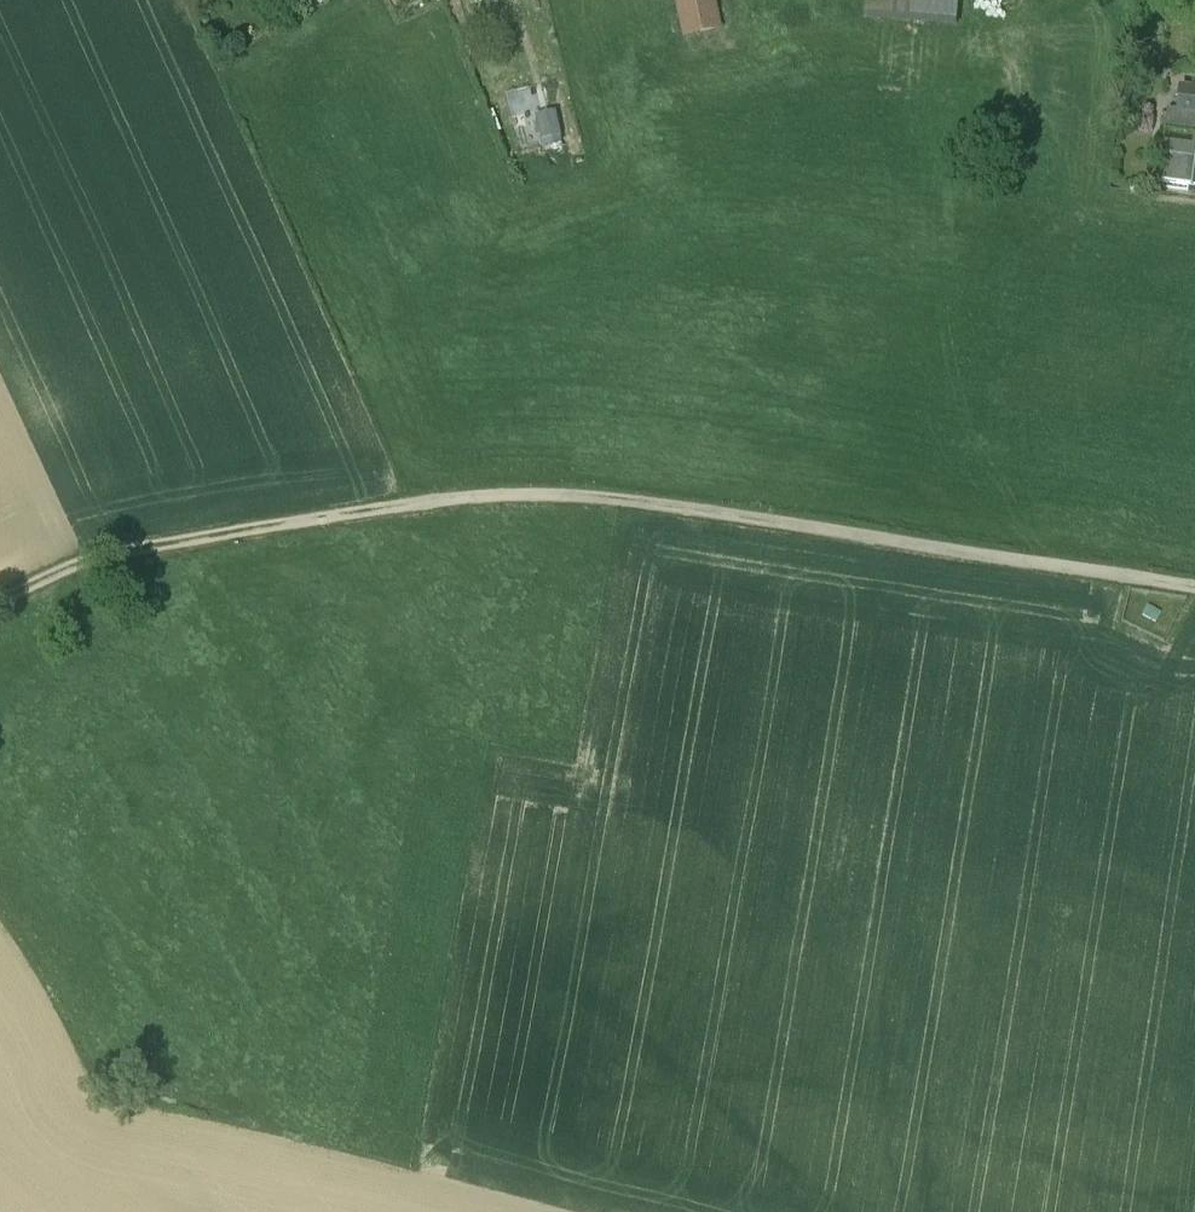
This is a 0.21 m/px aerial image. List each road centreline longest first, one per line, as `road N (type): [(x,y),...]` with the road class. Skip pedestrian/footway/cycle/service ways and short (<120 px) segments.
road 1 (track): [(0,608),(74,568),(125,552),(511,498),(634,503),(1194,592)]

